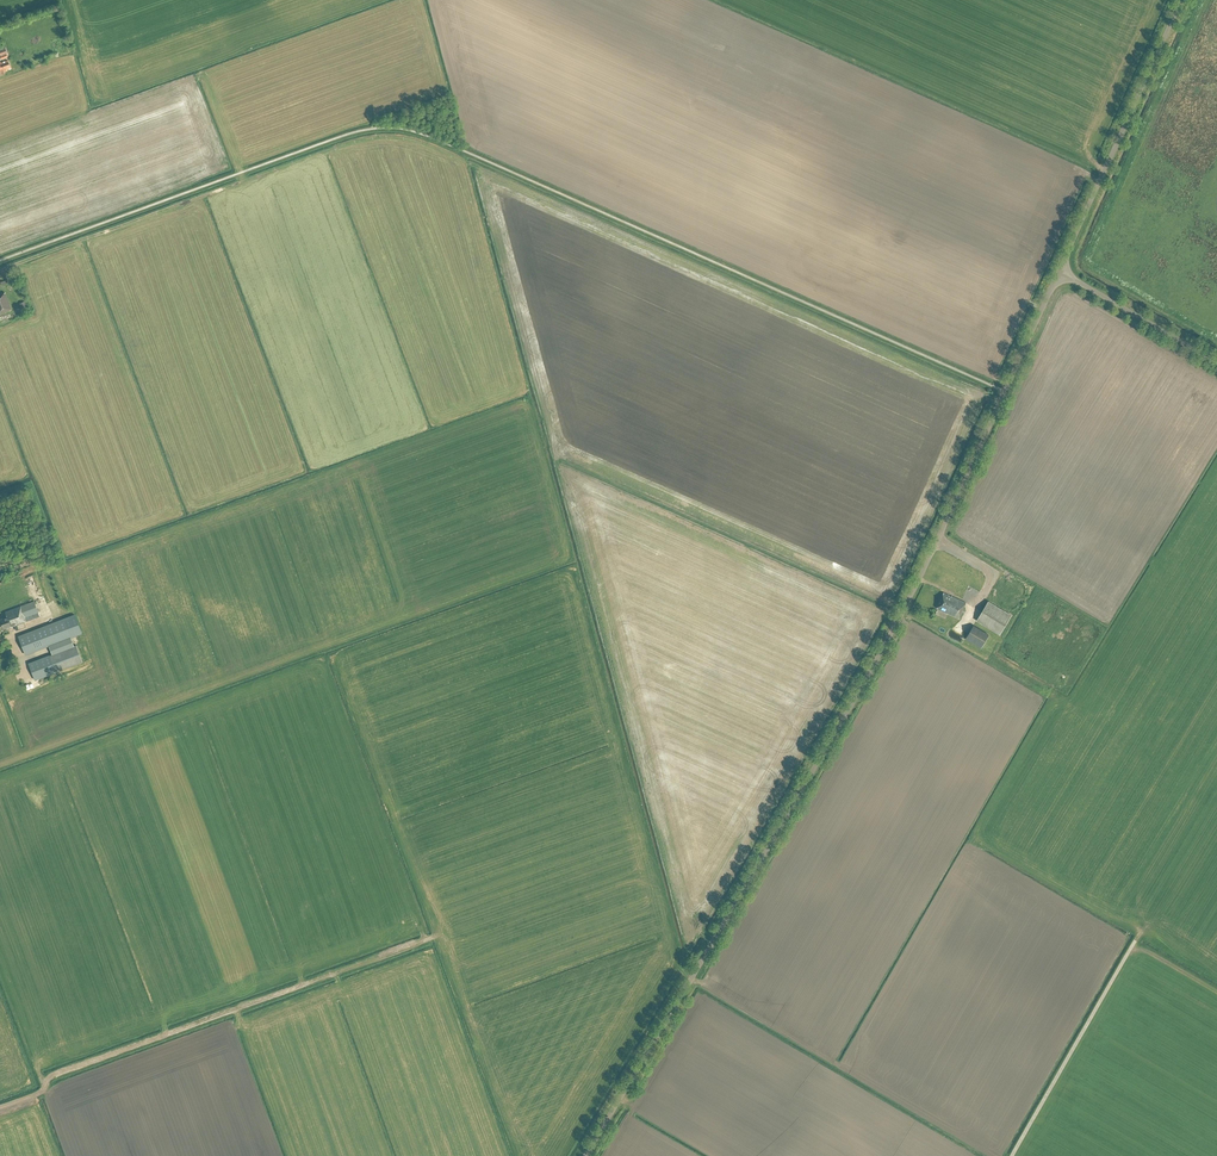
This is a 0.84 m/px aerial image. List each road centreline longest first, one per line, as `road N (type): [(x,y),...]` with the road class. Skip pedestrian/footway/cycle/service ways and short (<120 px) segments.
road 1 (tertiary): [(586,1155),(887,644),(1061,270)]
road 2 (track): [(435,937),(51,1076),(40,1092),(0,1108)]
road 3 (tertiary): [(1061,270),(1182,0)]
road 4 (track): [(1011,1155),(1135,939)]
road 5 (tertiary): [(1216,360),(1061,270)]

